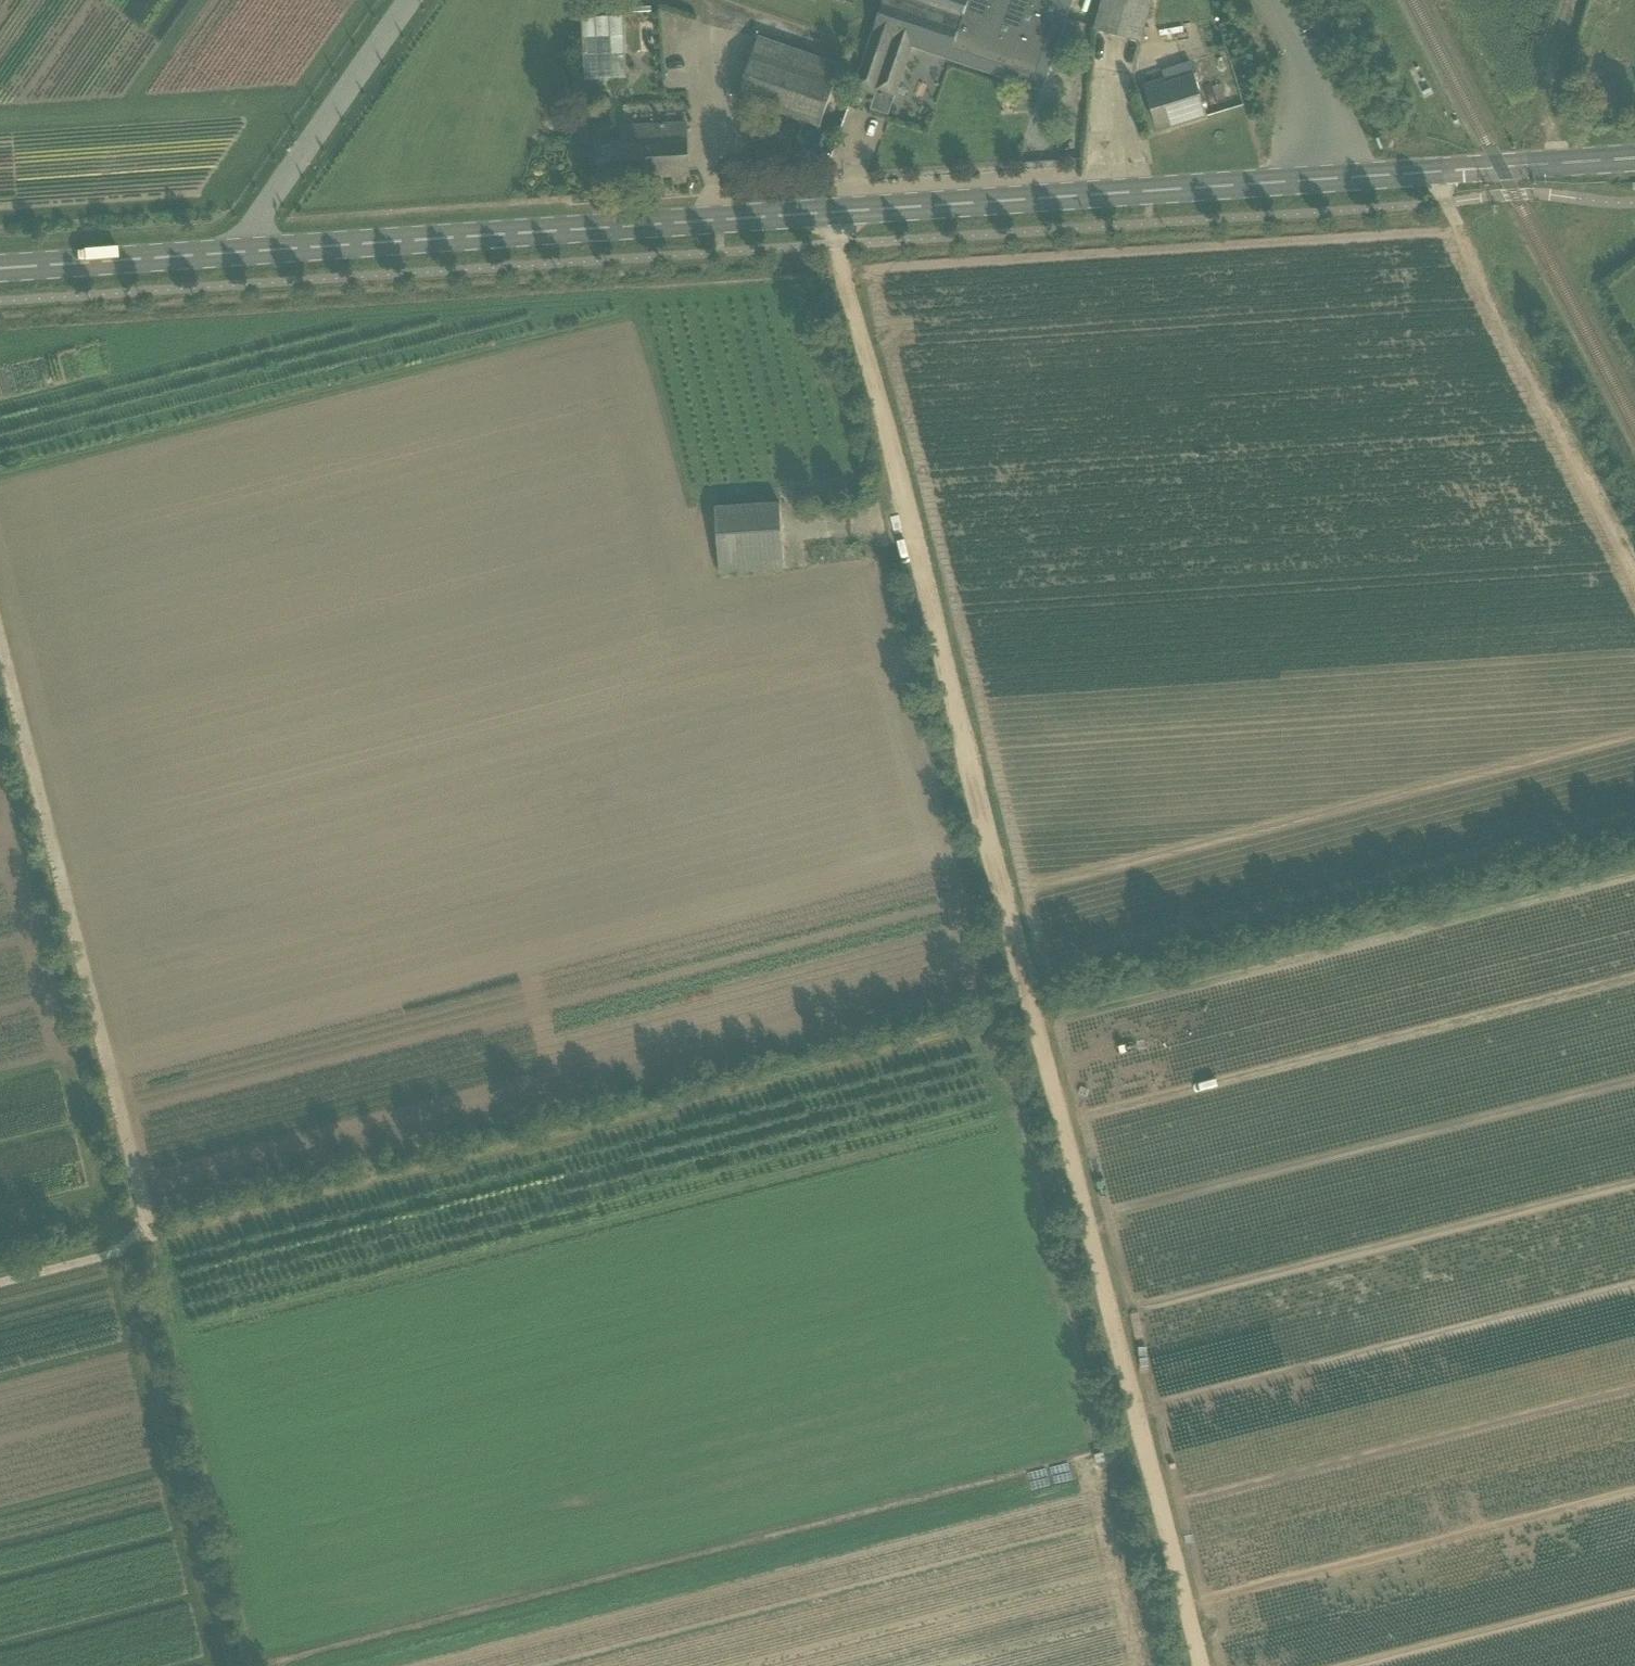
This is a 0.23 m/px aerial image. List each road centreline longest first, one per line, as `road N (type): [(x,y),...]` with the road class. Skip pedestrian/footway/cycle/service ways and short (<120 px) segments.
road 1 (tertiary): [(0,268),(1634,158)]
road 2 (track): [(837,245),(1200,1665)]
road 3 (track): [(1446,203),(1634,557)]

